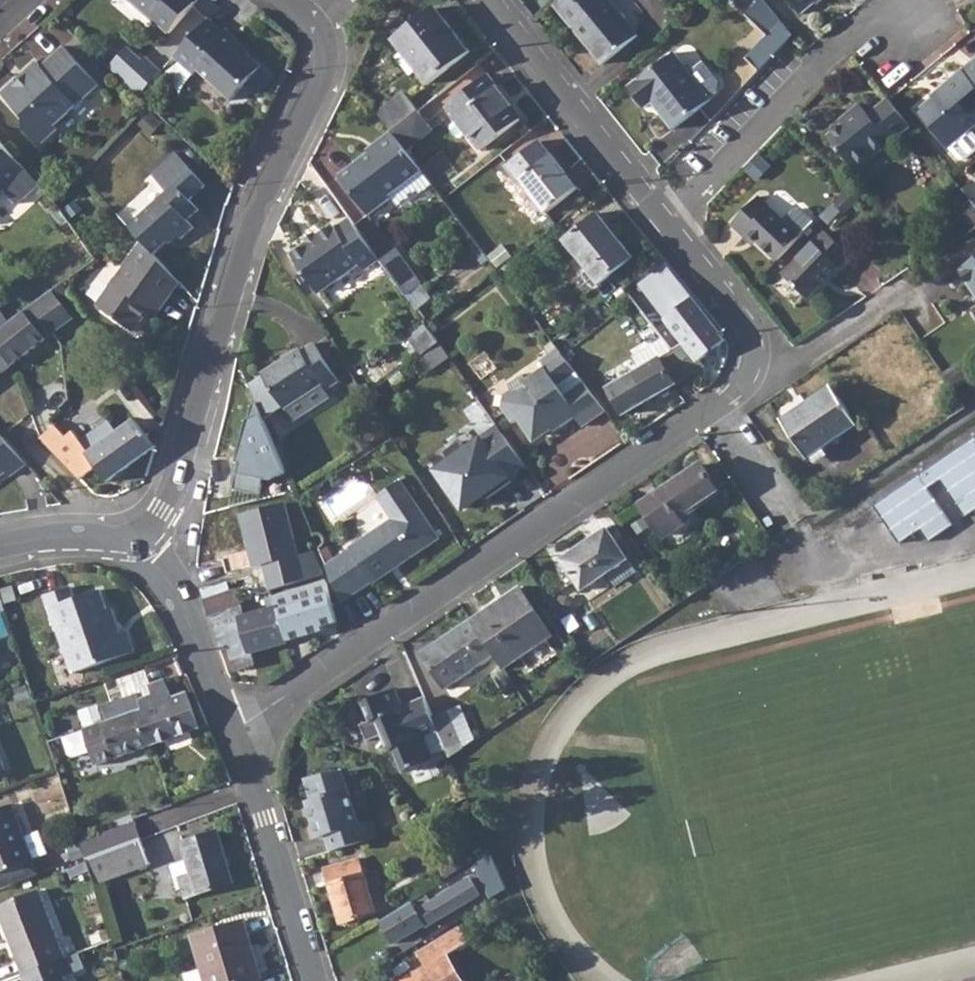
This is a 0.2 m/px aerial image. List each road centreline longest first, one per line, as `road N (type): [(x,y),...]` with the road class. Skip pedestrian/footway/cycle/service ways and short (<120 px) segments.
road 1 (residential): [(238,729),(286,705),(735,392),(749,377),(749,334),(664,229)]
road 2 (residential): [(139,536),(163,512),(250,241),(320,83),(325,38),(288,0)]
road 3 (residential): [(664,229),(840,49),(910,32)]
road 4 (residential): [(664,229),(489,0)]
road 5 (residential): [(238,729),(320,980)]
road 6 (residential): [(139,536),(183,596),(238,729)]
road 7 (residential): [(0,549),(51,536),(139,536)]

